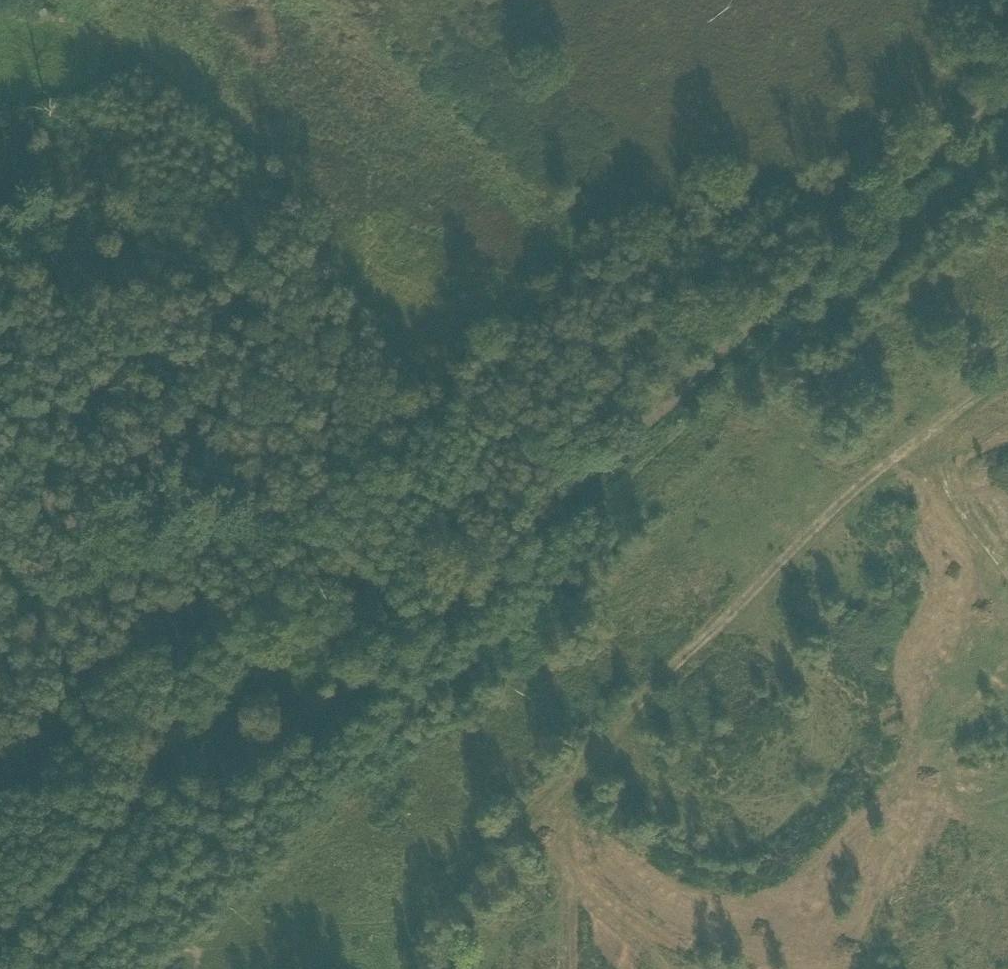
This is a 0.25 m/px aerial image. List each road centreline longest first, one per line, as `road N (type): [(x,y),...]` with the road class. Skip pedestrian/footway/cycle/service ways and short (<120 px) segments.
road 1 (track): [(1007,102),(951,140),(459,598),(33,968)]
road 2 (track): [(491,850),(539,813),(664,676),(883,467),(1007,377)]
road 3 (track): [(562,790),(561,968)]
road 4 (track): [(1007,573),(919,440)]
road 5 (track): [(410,968),(445,898),(491,850)]

